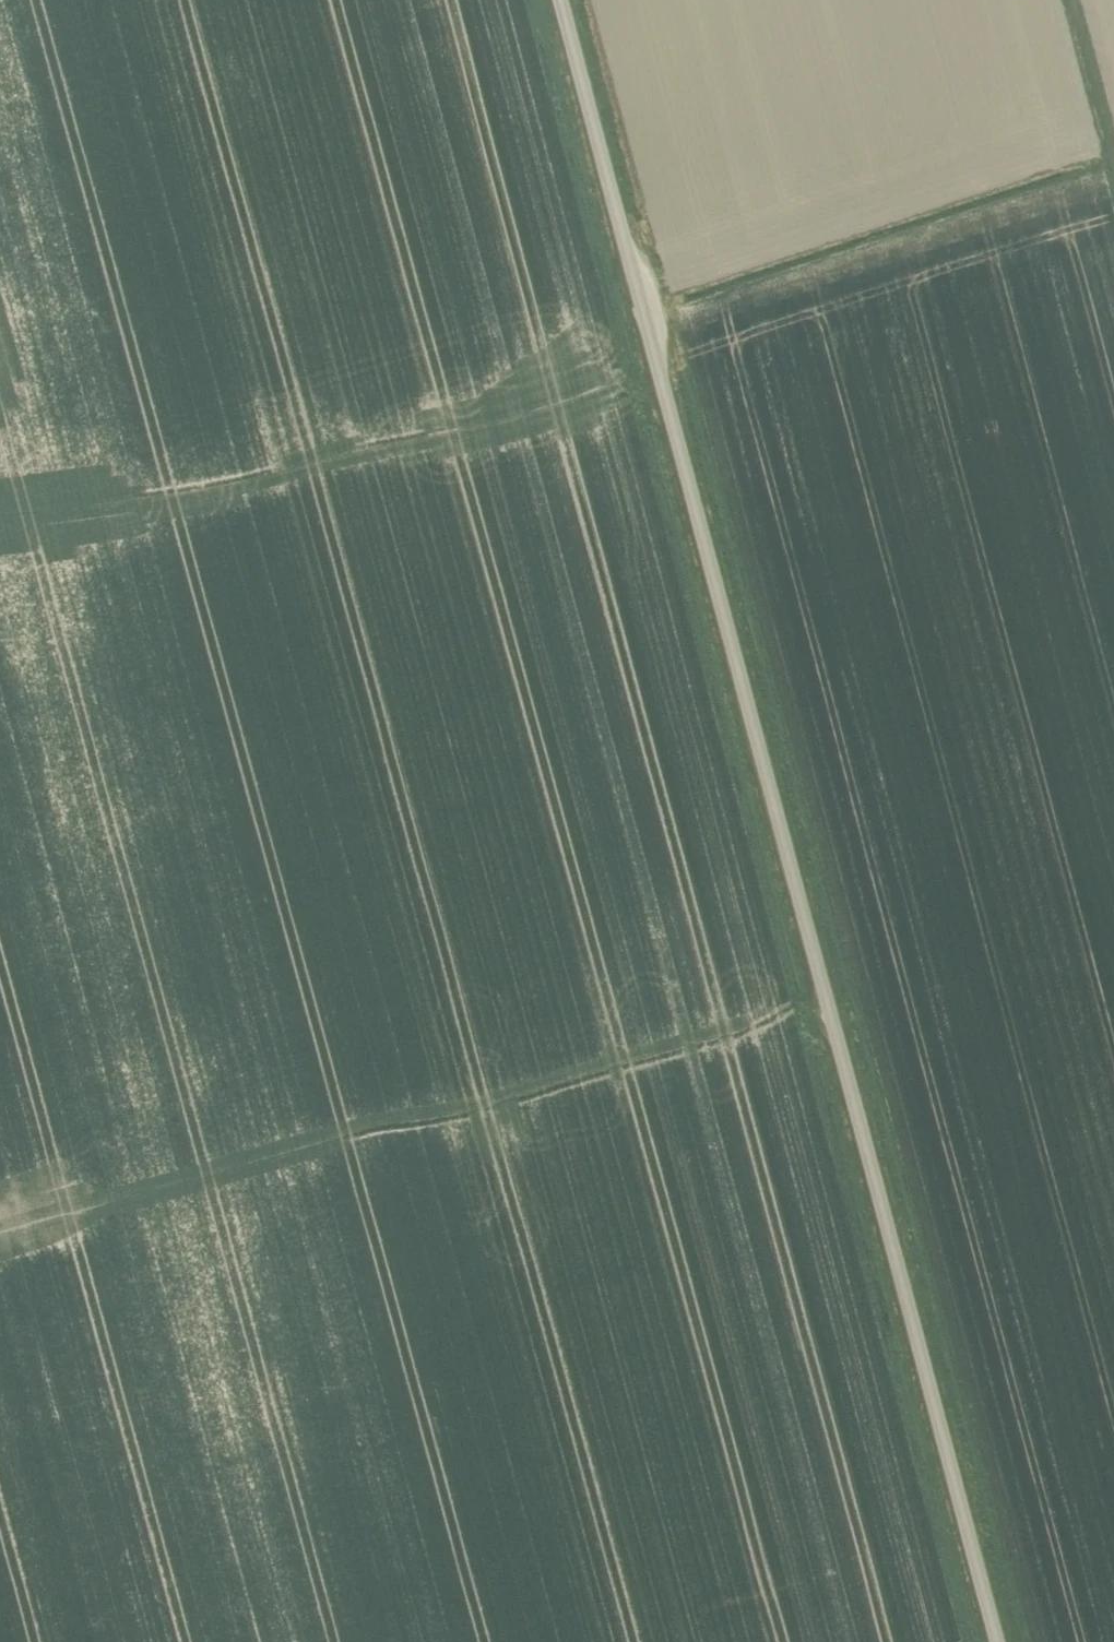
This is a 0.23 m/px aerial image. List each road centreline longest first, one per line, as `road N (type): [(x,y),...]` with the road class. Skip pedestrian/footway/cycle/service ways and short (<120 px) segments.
road 1 (unclassified): [(992,1641),(556,0)]

